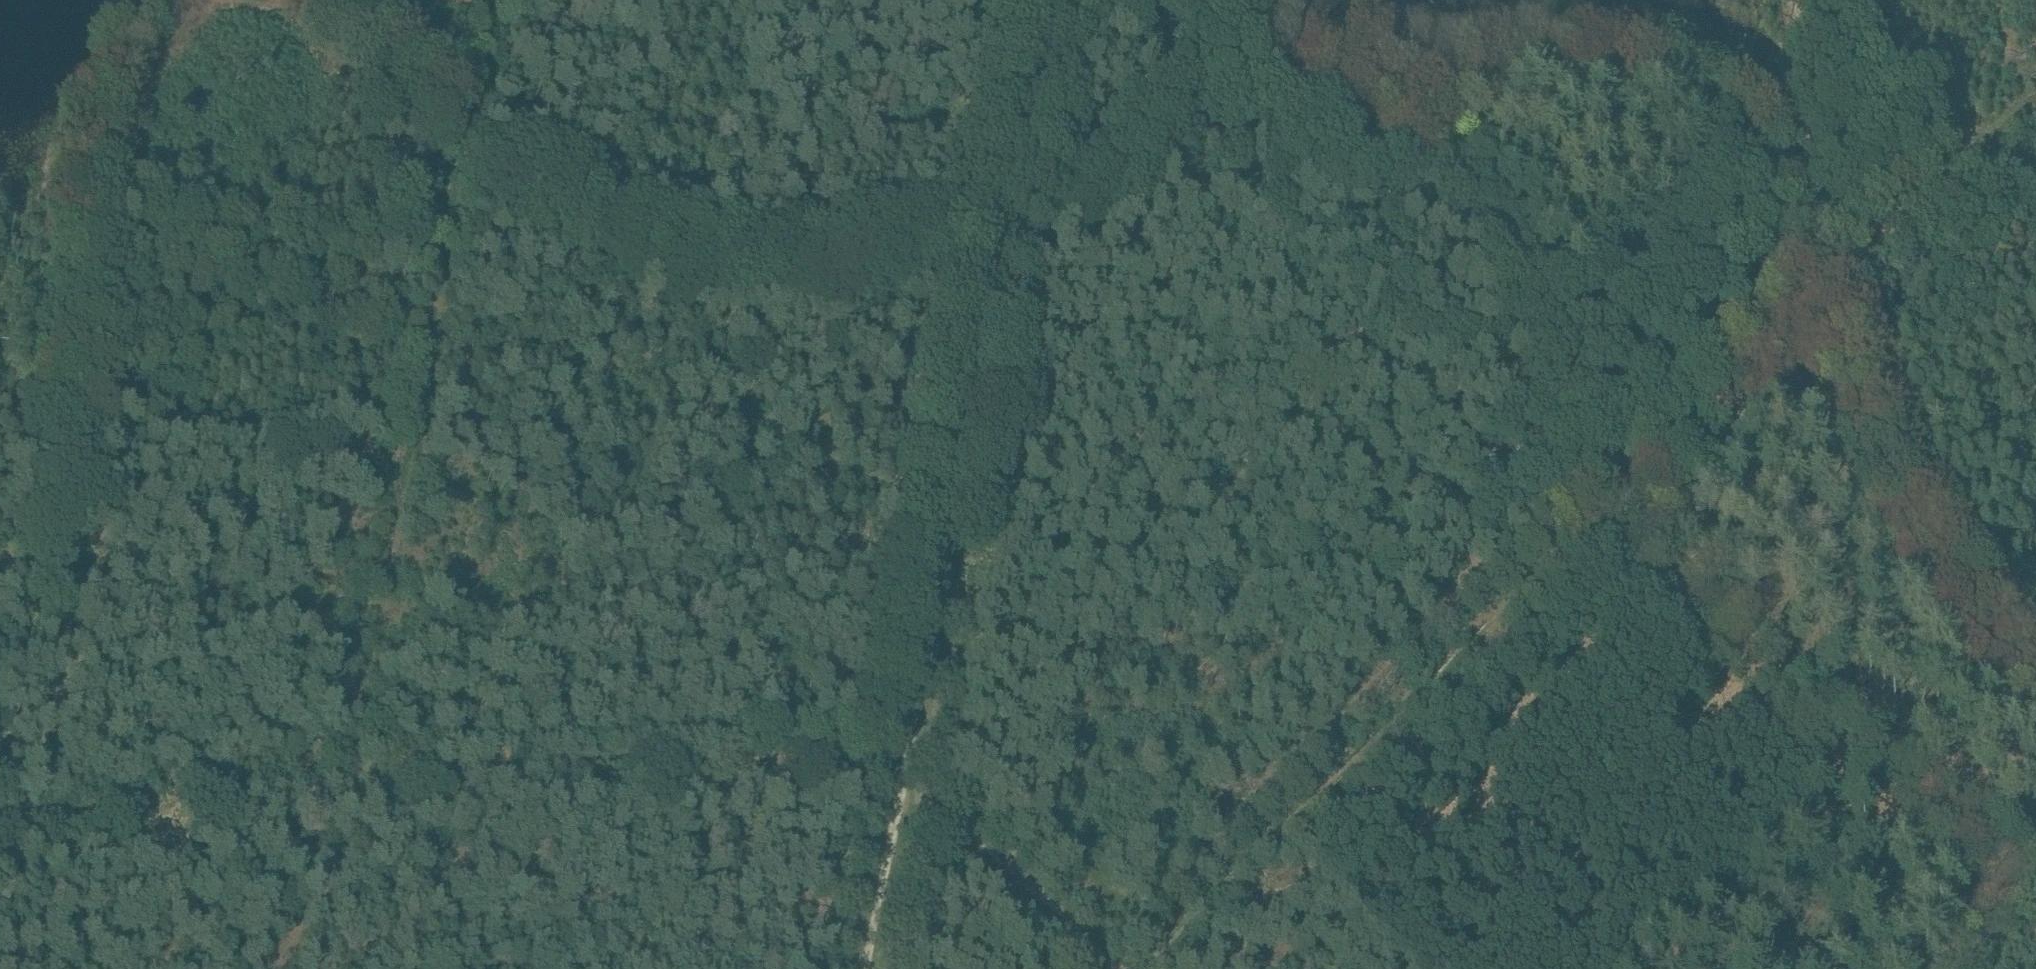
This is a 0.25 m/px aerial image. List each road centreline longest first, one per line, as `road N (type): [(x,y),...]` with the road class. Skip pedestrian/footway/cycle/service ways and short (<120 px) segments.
road 1 (track): [(1256,0),(1373,80),(1478,171),(1642,478),(1749,625),(1815,694),(2035,870)]
road 2 (track): [(867,968),(1055,0)]
road 3 (track): [(1826,296),(1136,968)]
road 4 (track): [(925,758),(388,772),(18,815)]
road 5 (track): [(497,0),(438,431),(420,517),(335,781)]
road 6 (track): [(2035,92),(1826,296)]
road 7 (track): [(918,791),(1106,968)]

